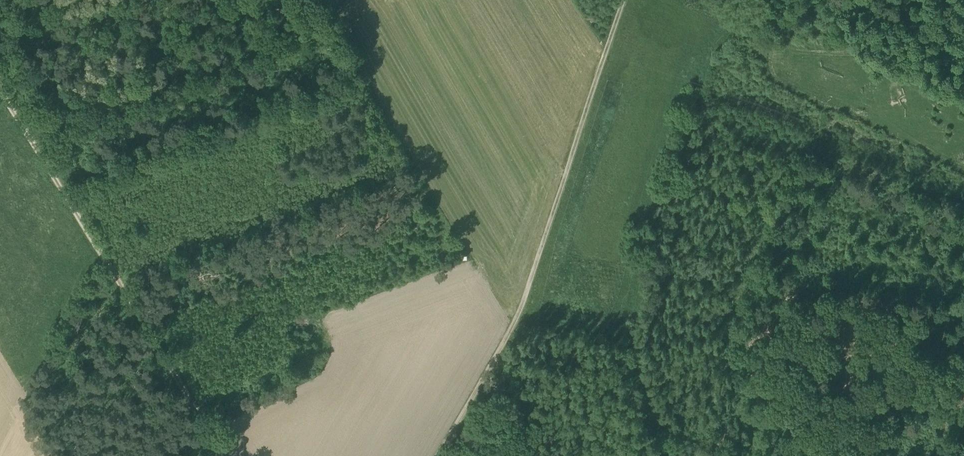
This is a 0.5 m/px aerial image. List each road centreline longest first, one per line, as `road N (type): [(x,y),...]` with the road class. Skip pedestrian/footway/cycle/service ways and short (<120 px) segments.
road 1 (track): [(623,0),(513,328),(438,455)]
road 2 (track): [(225,455),(0,86)]

